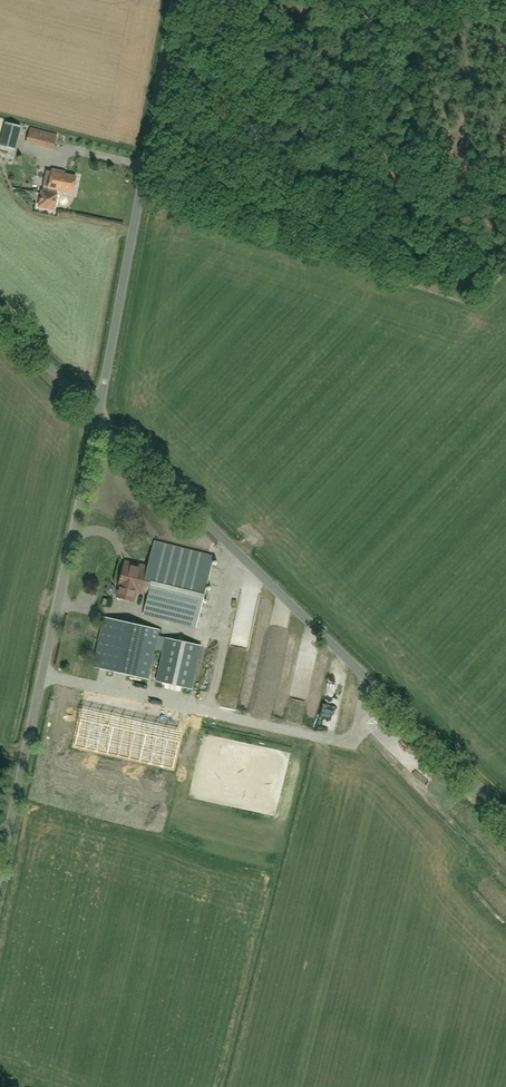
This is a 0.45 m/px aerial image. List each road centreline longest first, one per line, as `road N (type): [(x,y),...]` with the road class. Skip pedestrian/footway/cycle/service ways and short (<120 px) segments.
road 1 (unclassified): [(505,814),(100,416)]
road 2 (unclassified): [(0,888),(100,416)]
road 3 (unclassified): [(100,416),(179,0)]
road 4 (unclassified): [(100,416),(0,319)]

